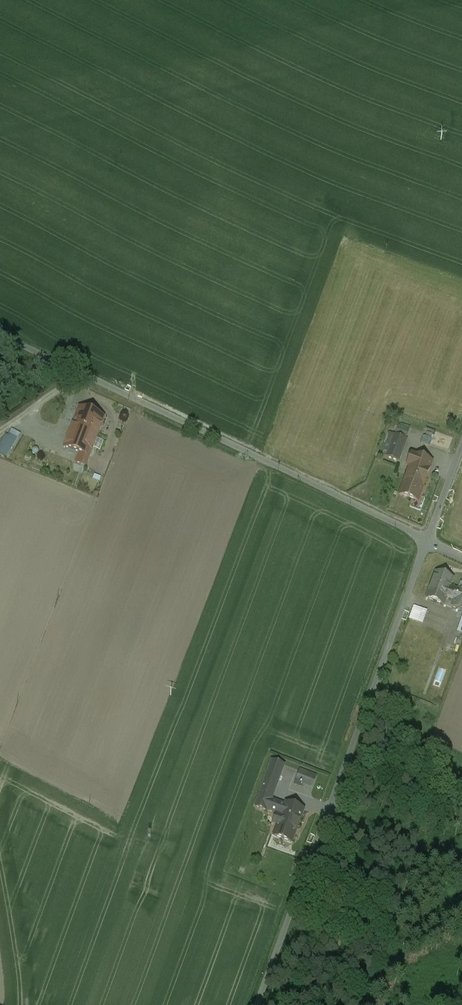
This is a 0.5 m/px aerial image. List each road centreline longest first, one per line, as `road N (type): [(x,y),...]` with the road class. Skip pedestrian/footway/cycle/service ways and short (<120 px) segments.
road 1 (unclassified): [(428,540),(257,1004)]
road 2 (unclassified): [(428,540),(0,333)]

